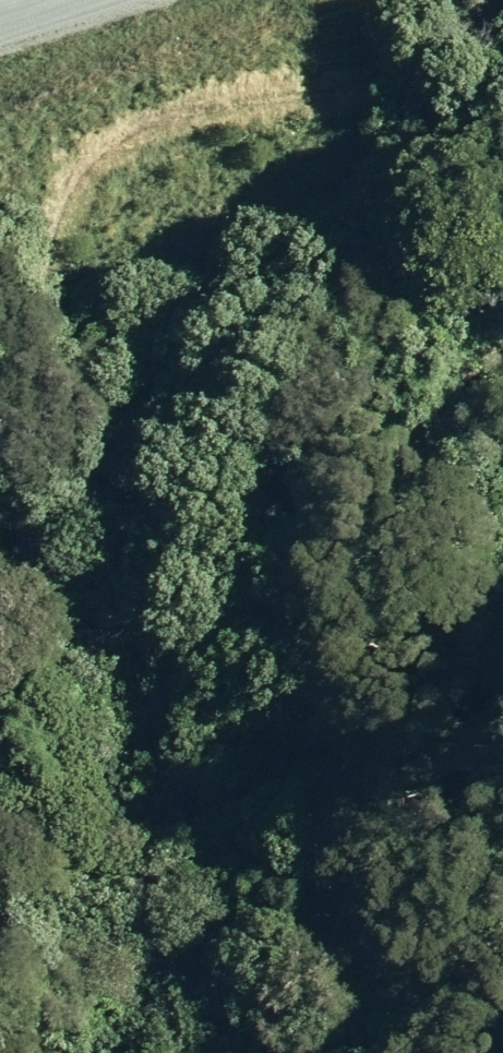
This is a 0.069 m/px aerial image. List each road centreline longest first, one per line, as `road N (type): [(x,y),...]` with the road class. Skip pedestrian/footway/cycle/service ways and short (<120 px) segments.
road 1 (track): [(502,383),(399,487),(379,667),(346,784),(306,806),(277,786),(255,650),(225,571),(111,483),(37,349),(27,268),(84,210),(266,106),(400,54),(498,0)]
road 2 (track): [(425,1052),(430,813),(441,729),(502,614)]

